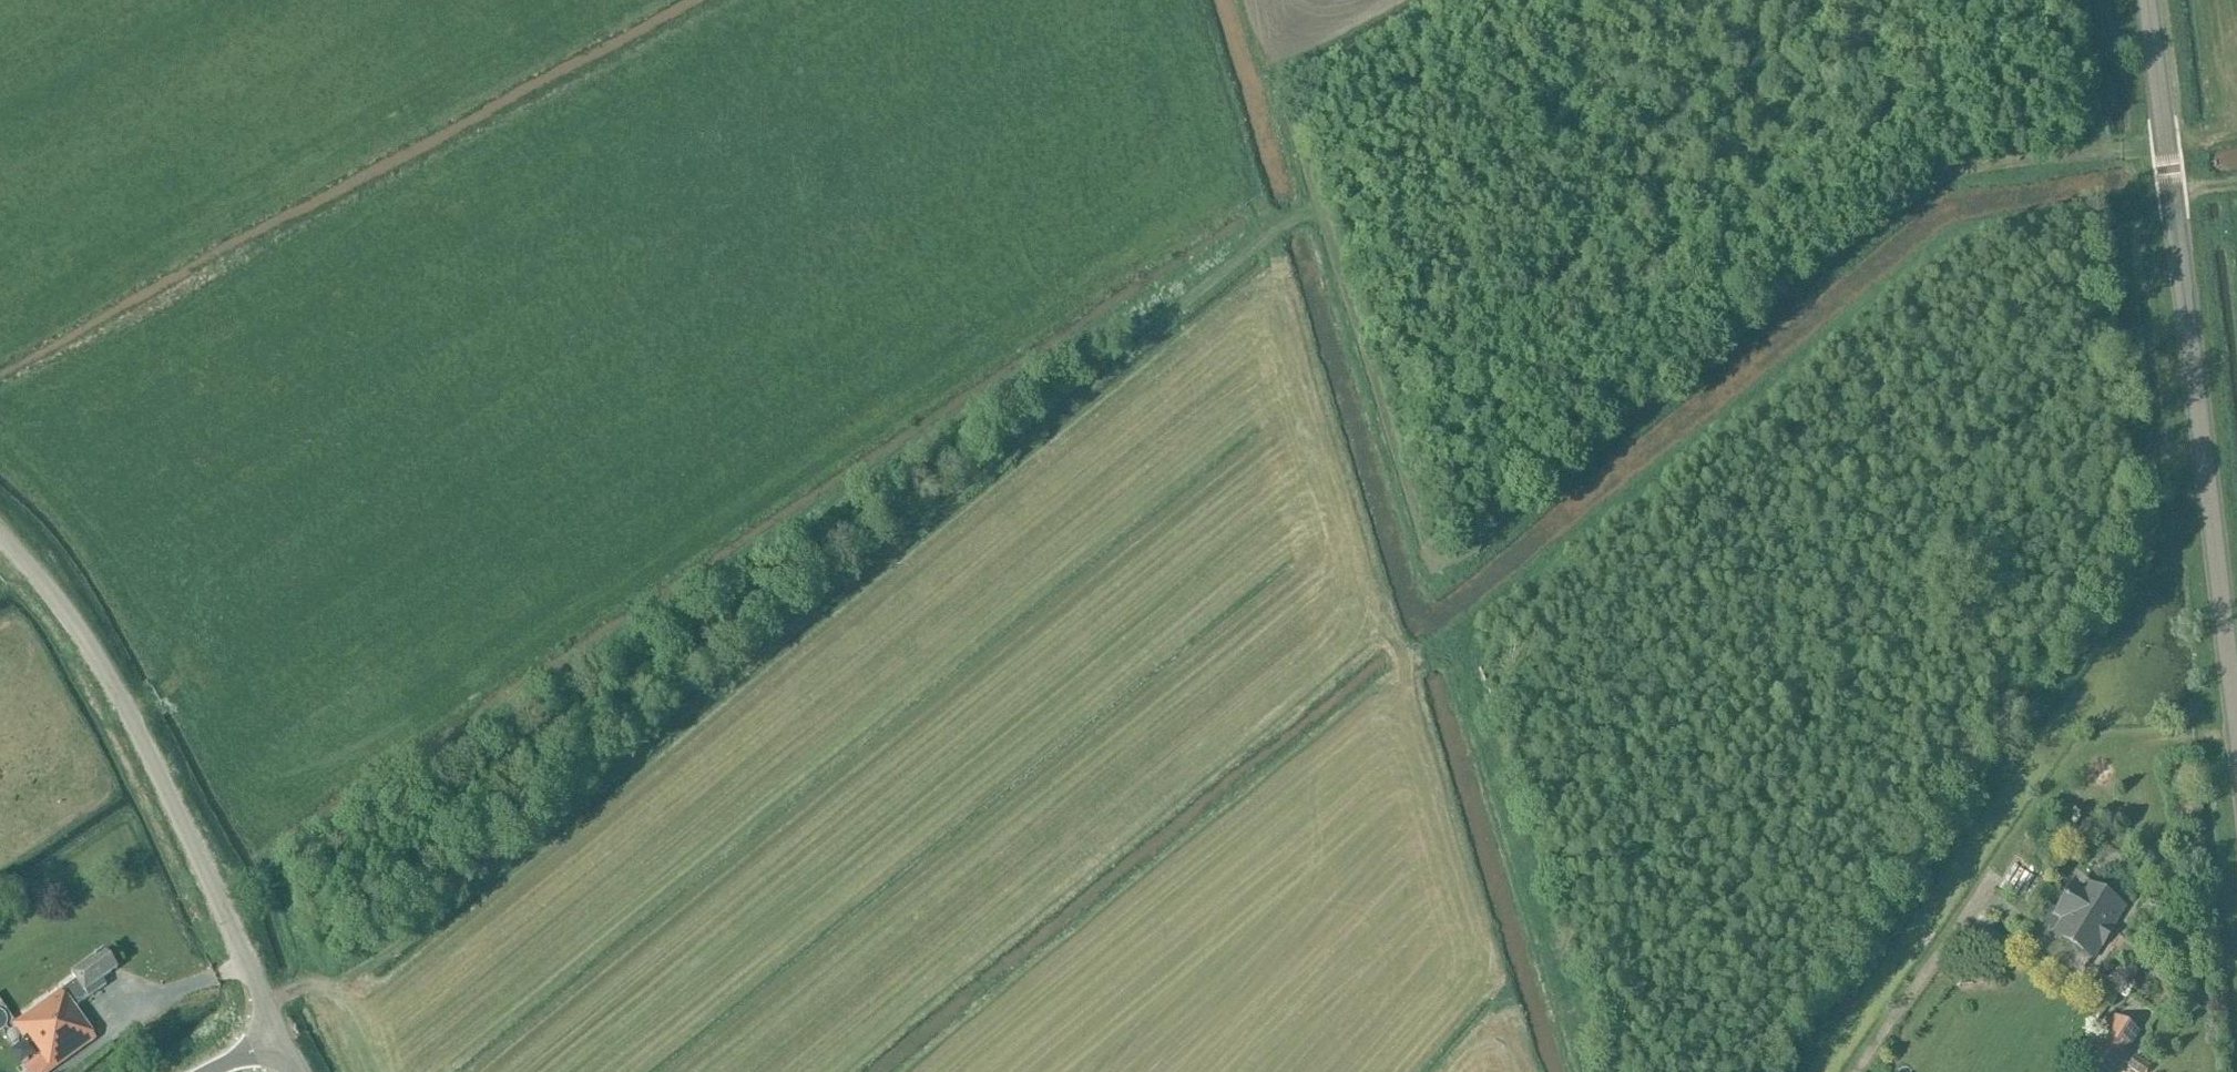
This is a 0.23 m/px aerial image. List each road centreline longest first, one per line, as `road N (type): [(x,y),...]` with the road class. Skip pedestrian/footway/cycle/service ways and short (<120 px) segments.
road 1 (tertiary): [(2236,703),(2150,0)]
road 2 (tertiary): [(0,534),(45,583),(114,687),(282,1039)]

